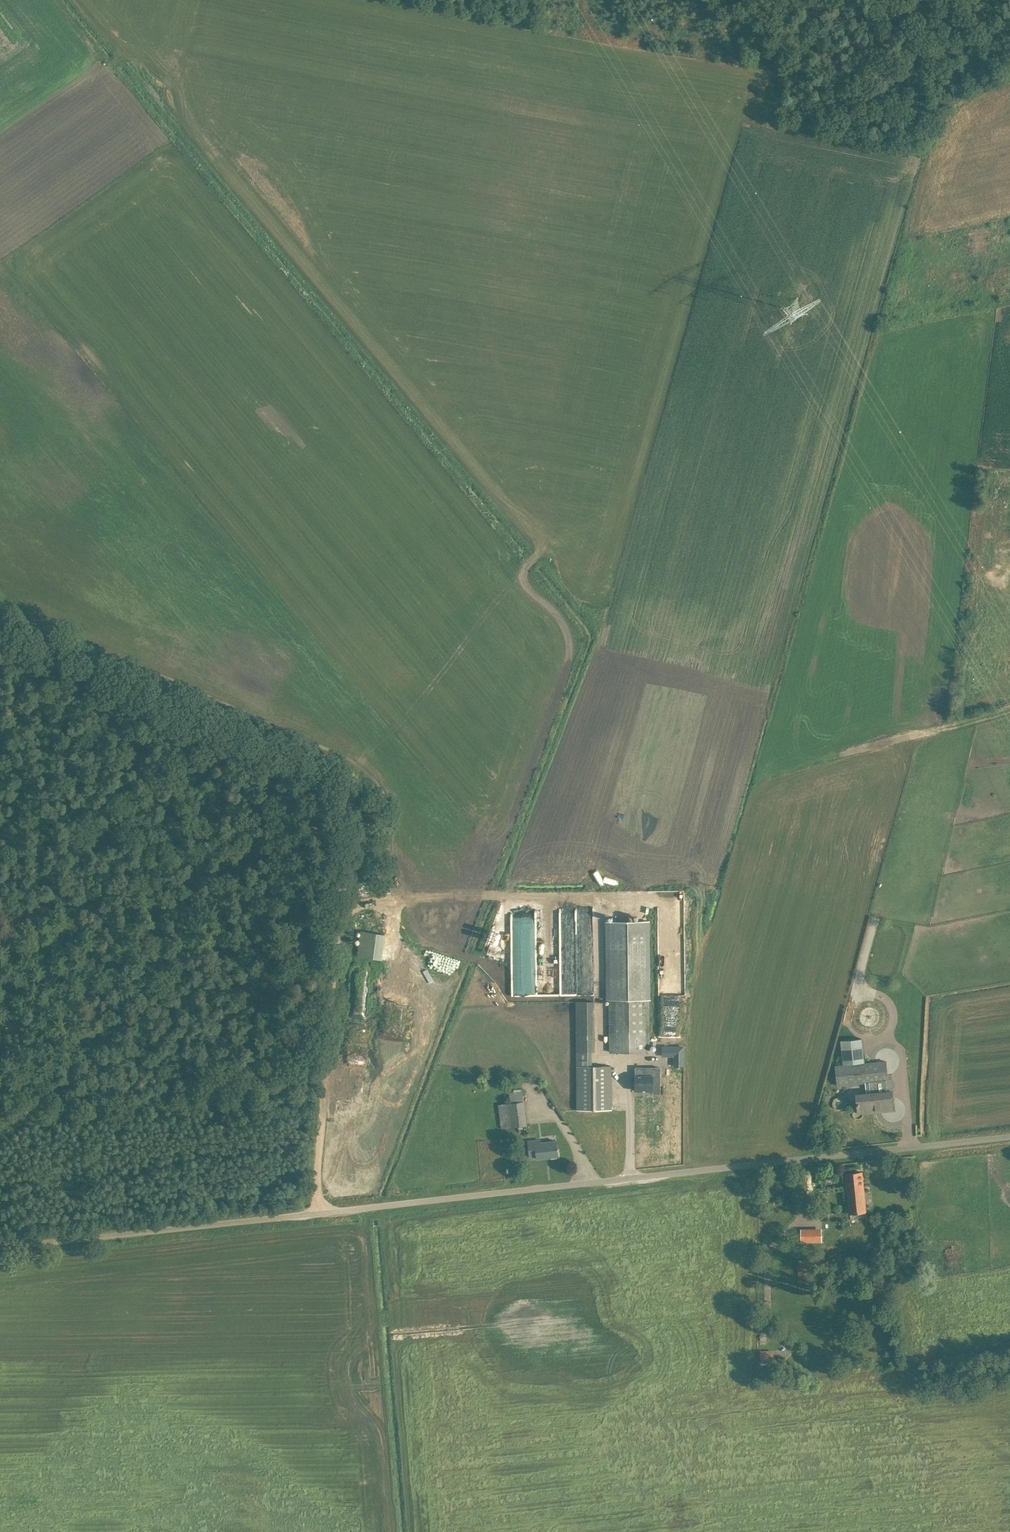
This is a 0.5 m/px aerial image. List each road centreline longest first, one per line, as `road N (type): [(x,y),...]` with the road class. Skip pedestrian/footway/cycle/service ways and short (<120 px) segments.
road 1 (unclassified): [(0,1248),(1009,1138)]
road 2 (track): [(0,620),(349,774),(337,915)]
road 3 (track): [(337,915),(0,857)]
road 4 (track): [(318,1213),(337,915)]
road 5 (track): [(669,898),(380,898)]
road 6 (track): [(745,0),(653,42),(523,22),(480,0)]
road 7 (track): [(962,0),(907,112),(913,153)]

